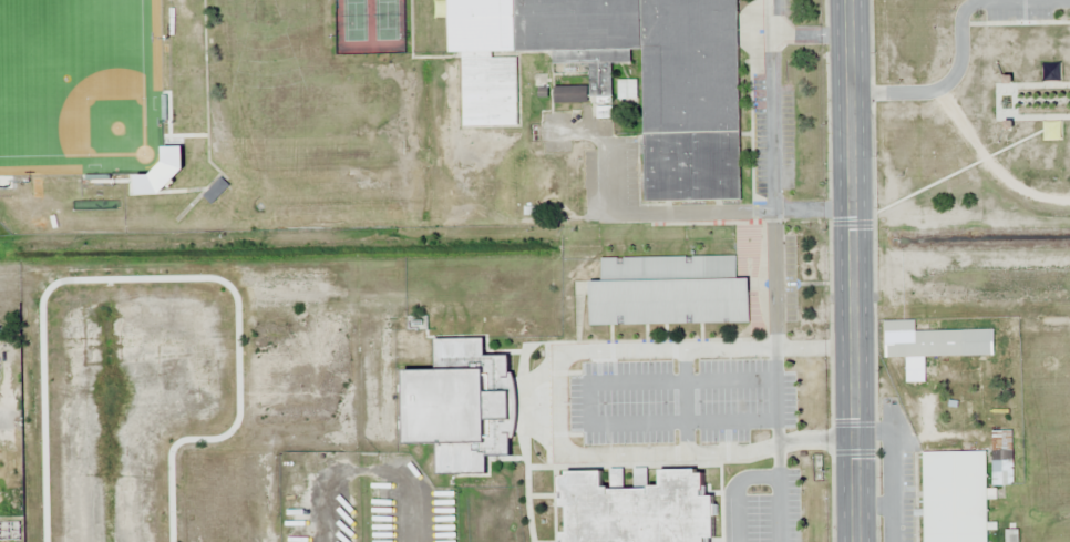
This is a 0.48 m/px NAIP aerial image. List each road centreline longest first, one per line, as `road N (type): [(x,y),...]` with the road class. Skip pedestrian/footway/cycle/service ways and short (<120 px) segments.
road 1 (secondary): [(857,541),(854,0)]

